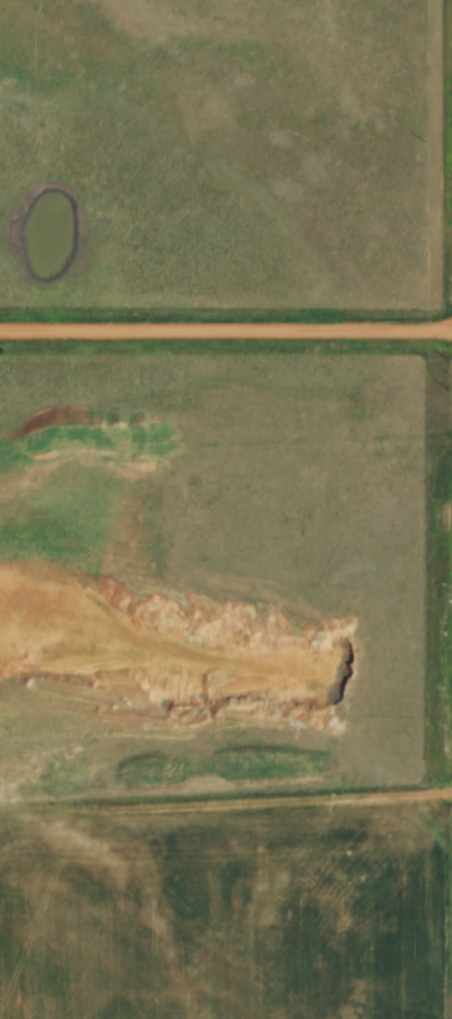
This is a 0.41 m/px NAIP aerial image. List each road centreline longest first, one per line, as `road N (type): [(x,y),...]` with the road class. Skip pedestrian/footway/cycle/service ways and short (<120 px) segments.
road 1 (track): [(451,792),(0,816)]
road 2 (residential): [(0,336),(451,334)]

